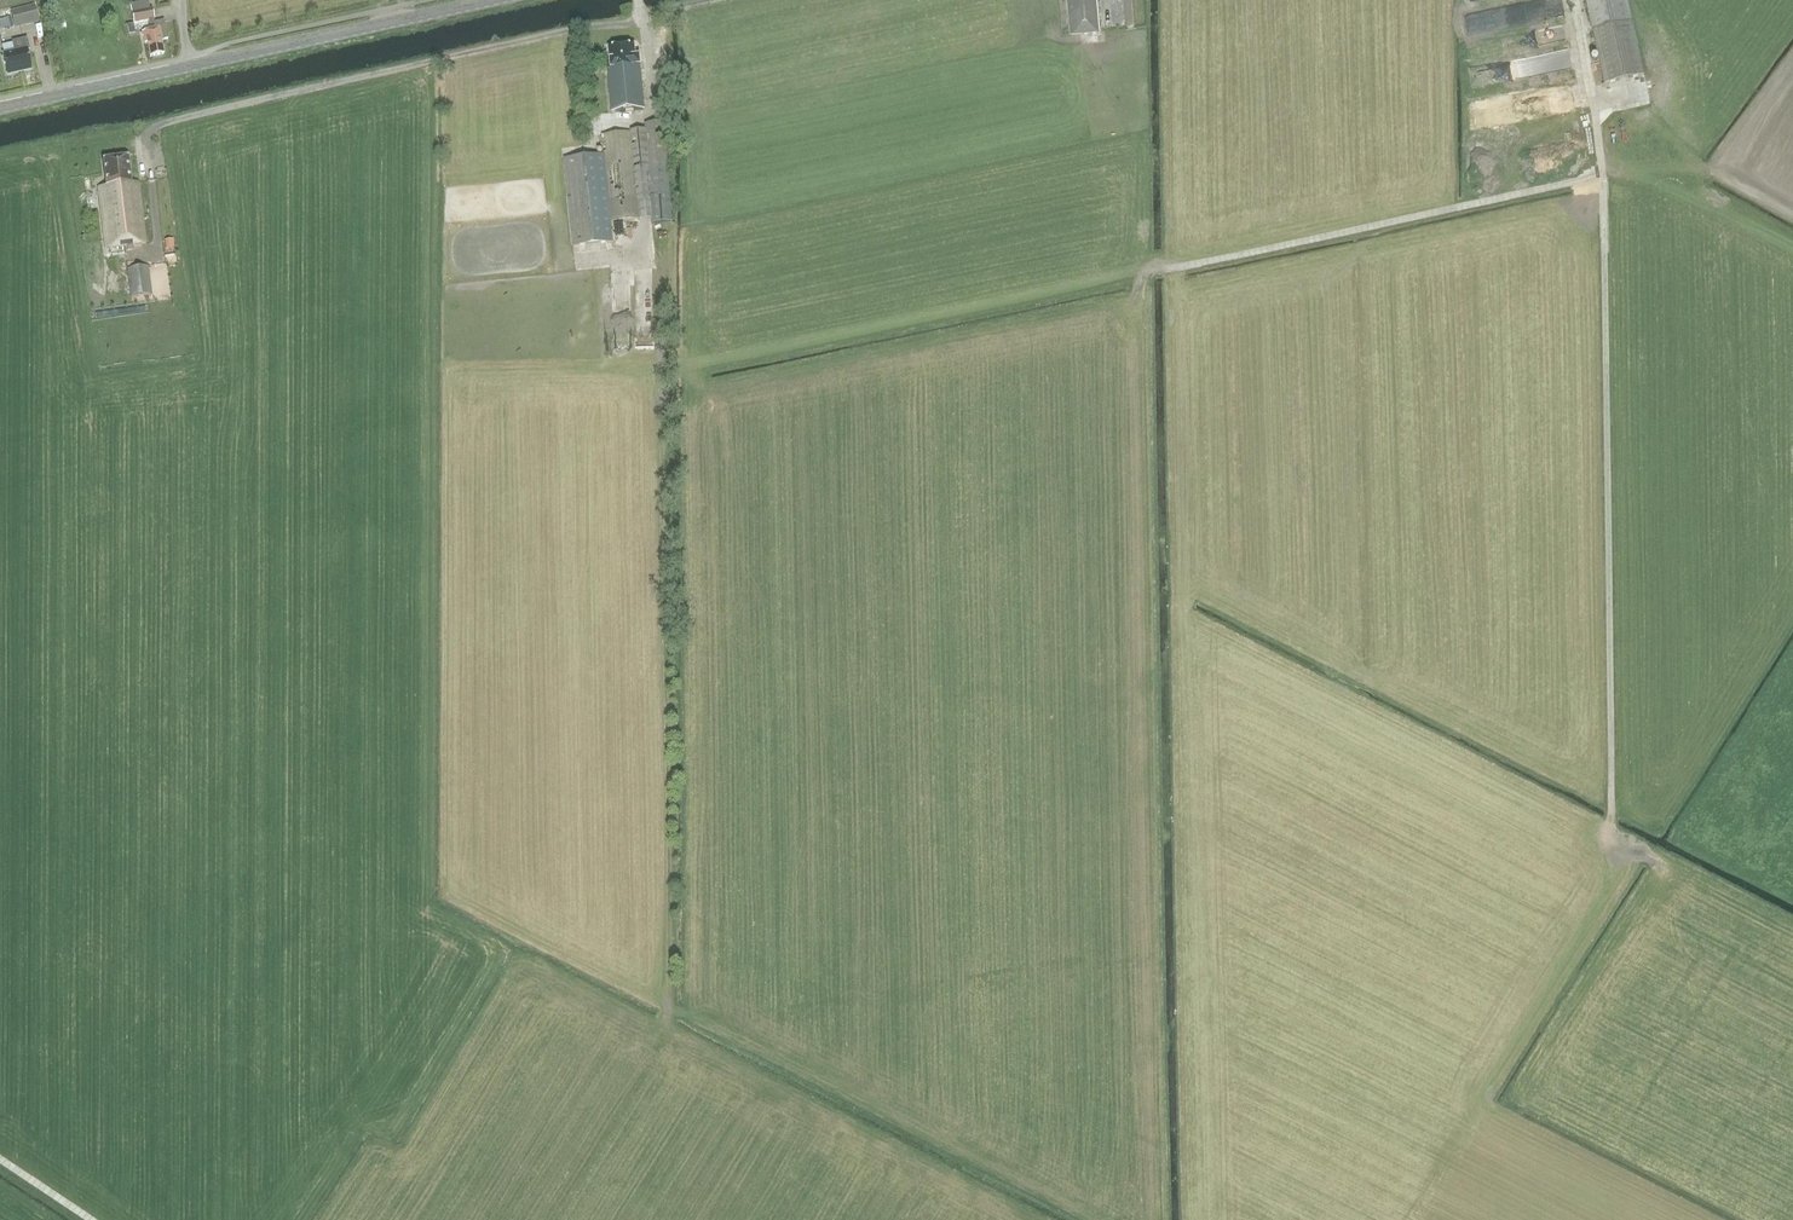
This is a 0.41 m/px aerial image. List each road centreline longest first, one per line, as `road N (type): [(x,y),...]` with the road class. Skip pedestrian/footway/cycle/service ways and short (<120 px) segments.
road 1 (track): [(155,260),(145,142),(158,126),(640,20)]
road 2 (tertiary): [(0,106),(489,0)]

